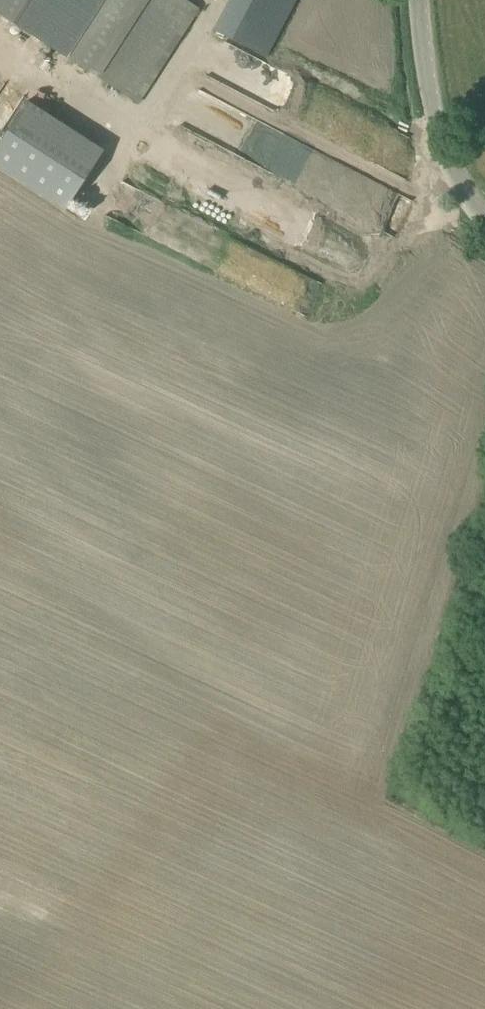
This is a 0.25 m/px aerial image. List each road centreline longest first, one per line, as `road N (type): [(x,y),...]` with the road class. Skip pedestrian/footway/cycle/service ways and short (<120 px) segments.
road 1 (unclassified): [(484,221),(442,151),(418,0)]

